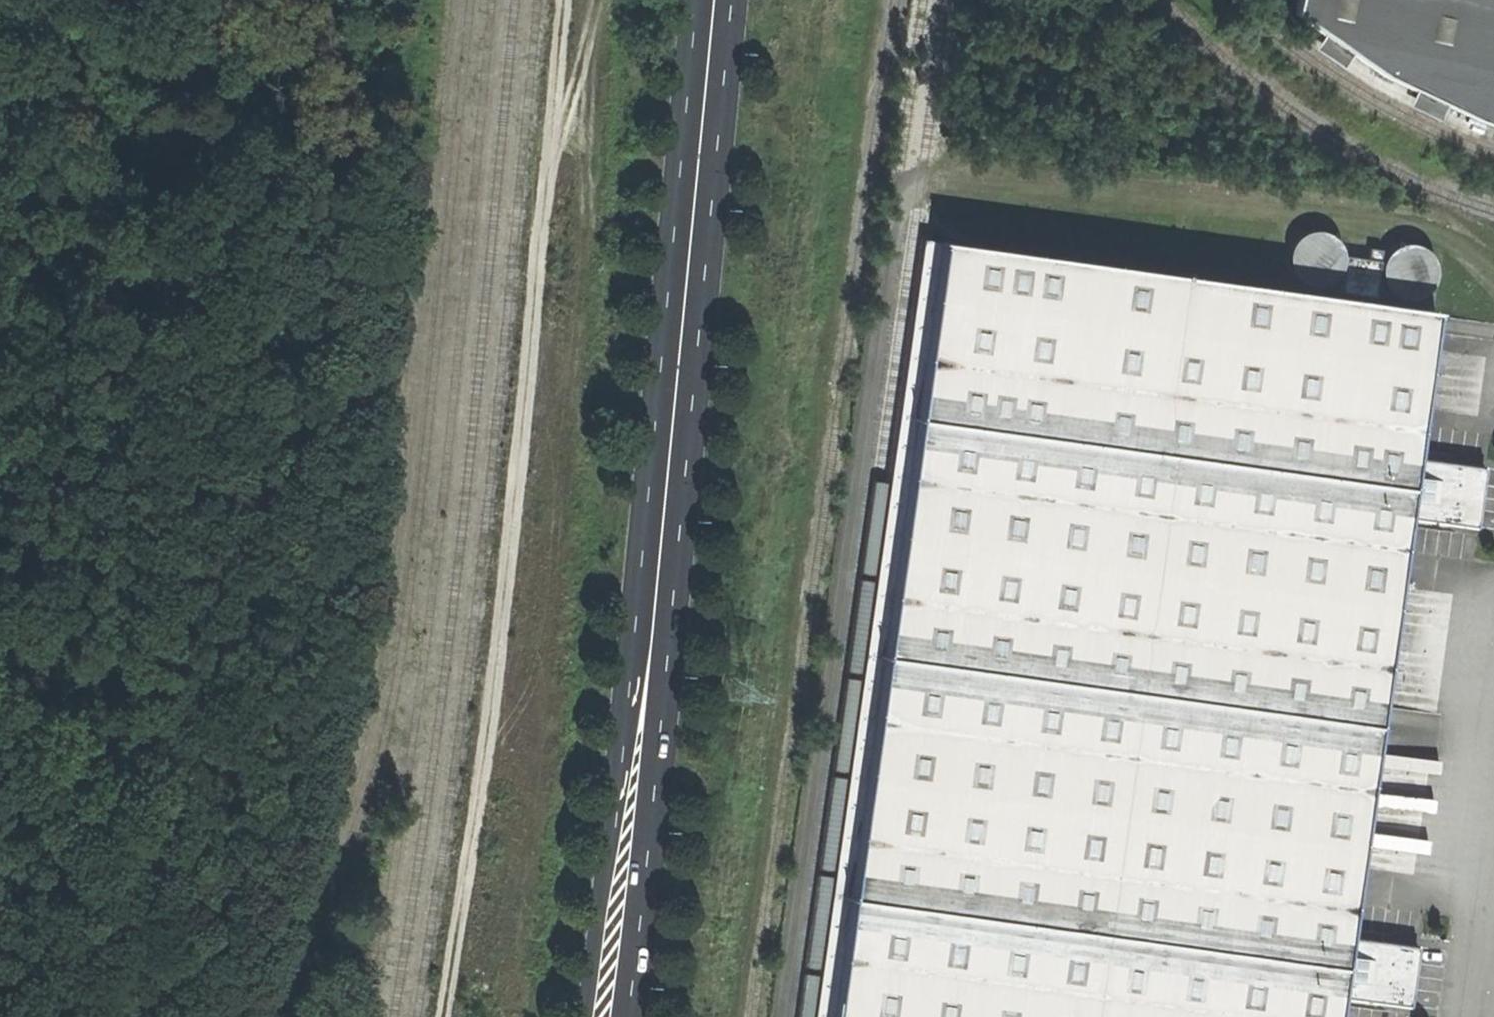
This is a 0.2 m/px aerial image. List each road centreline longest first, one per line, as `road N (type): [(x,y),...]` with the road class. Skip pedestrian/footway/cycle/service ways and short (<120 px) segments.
road 1 (secondary): [(716,0),(611,1016)]

